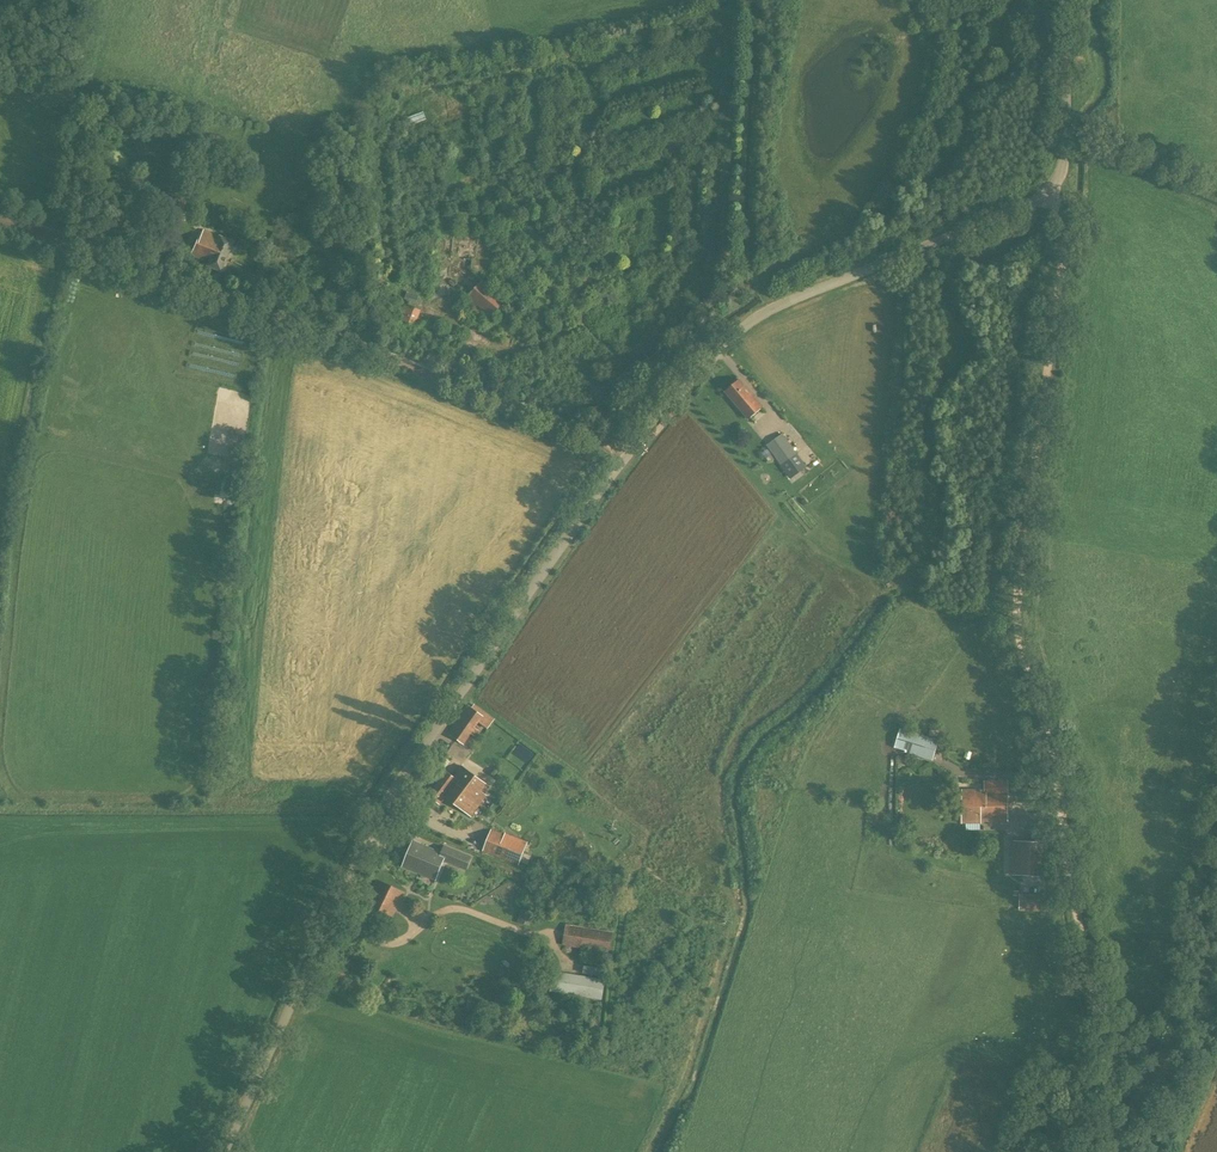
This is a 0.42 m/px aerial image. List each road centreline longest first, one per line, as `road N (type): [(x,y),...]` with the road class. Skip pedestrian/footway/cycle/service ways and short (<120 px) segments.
road 1 (unclassified): [(222,1151),(389,812),(606,478),(745,326),(1034,205),(1061,177)]
road 2 (unclassified): [(1118,1151),(1020,635),(1061,177)]
road 3 (track): [(627,454),(0,219)]
road 4 (unclassified): [(1061,177),(1070,0)]

